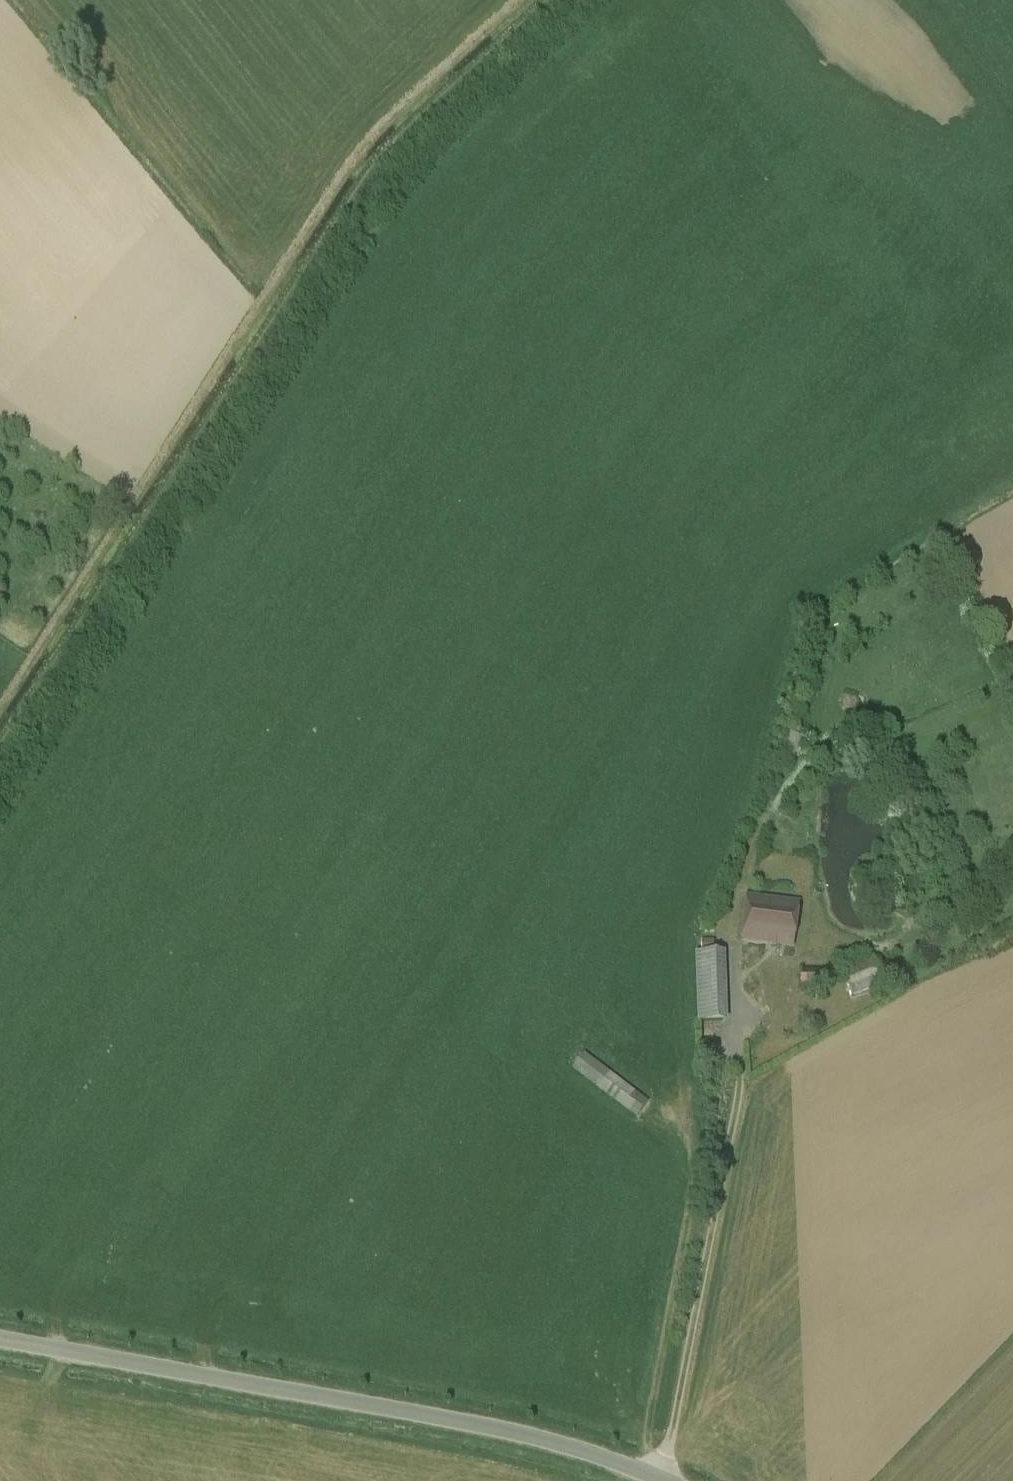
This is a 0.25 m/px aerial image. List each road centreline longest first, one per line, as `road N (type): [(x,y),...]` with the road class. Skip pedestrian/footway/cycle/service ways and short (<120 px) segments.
road 1 (unclassified): [(664,1480),(487,1426),(0,1340)]

